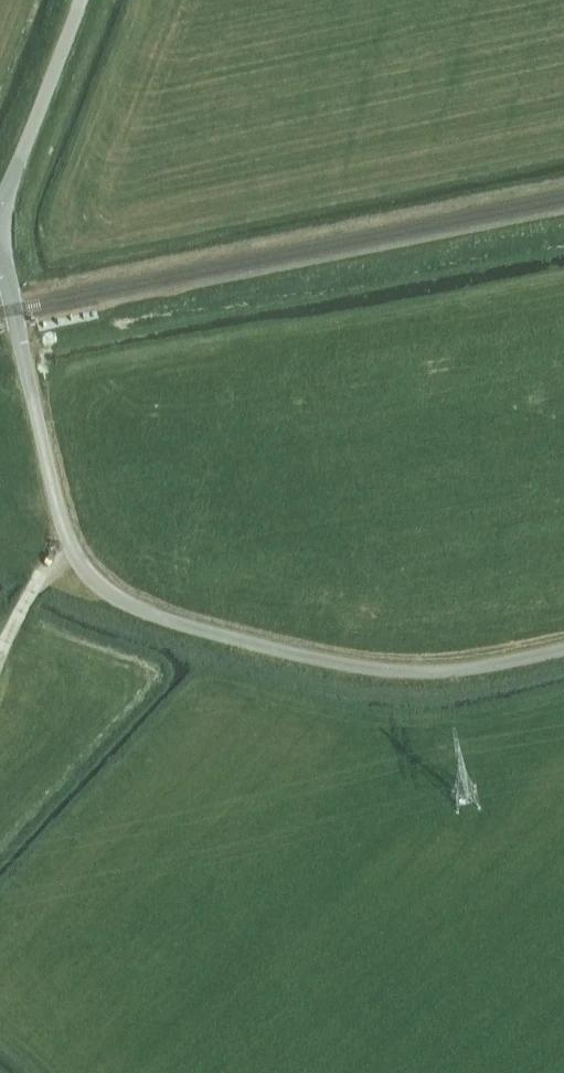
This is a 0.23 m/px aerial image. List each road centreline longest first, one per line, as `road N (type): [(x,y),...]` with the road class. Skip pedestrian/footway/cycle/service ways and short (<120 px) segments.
road 1 (unclassified): [(563,649),(475,669),(392,672),(236,640),(106,591),(84,573),(65,533),(0,252)]
road 2 (unclassified): [(83,0),(0,206)]
road 3 (track): [(65,533),(0,657)]

